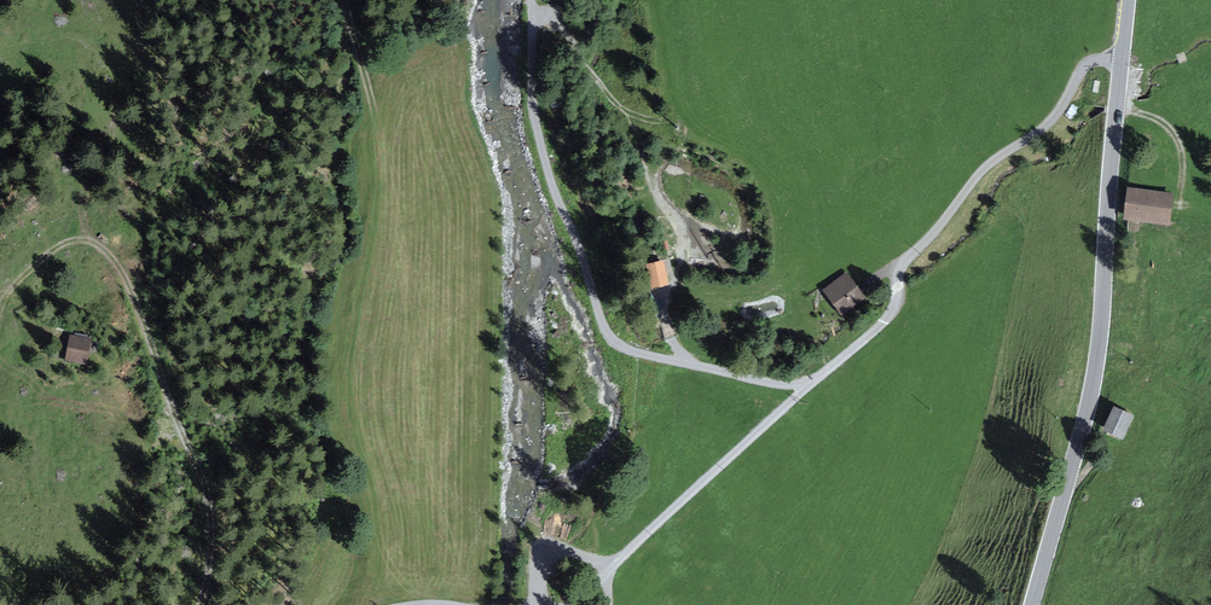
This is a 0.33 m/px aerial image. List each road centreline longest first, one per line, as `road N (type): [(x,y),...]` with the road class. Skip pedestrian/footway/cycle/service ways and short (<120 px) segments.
road 1 (tertiary): [(1128,0),(1096,366),(1033,604)]
road 2 (track): [(804,389),(614,346),(530,114),(532,20)]
road 3 (track): [(210,604),(219,527),(209,475),(119,264),(84,241),(54,247),(0,315)]
road 4 (track): [(804,389),(885,320),(901,263),(975,177),(1049,122),(1090,62),(1122,61)]
road 5 (track): [(84,241),(89,183),(117,120),(114,73),(90,43),(67,34),(0,53)]
road 6 (track): [(608,567),(804,389)]
road 7 (track): [(803,0),(671,117),(622,109)]
road 8 (track): [(1116,105),(1154,114),(1174,131),(1183,168),(1176,201)]
road 9 (track): [(622,109),(548,19),(532,20)]

